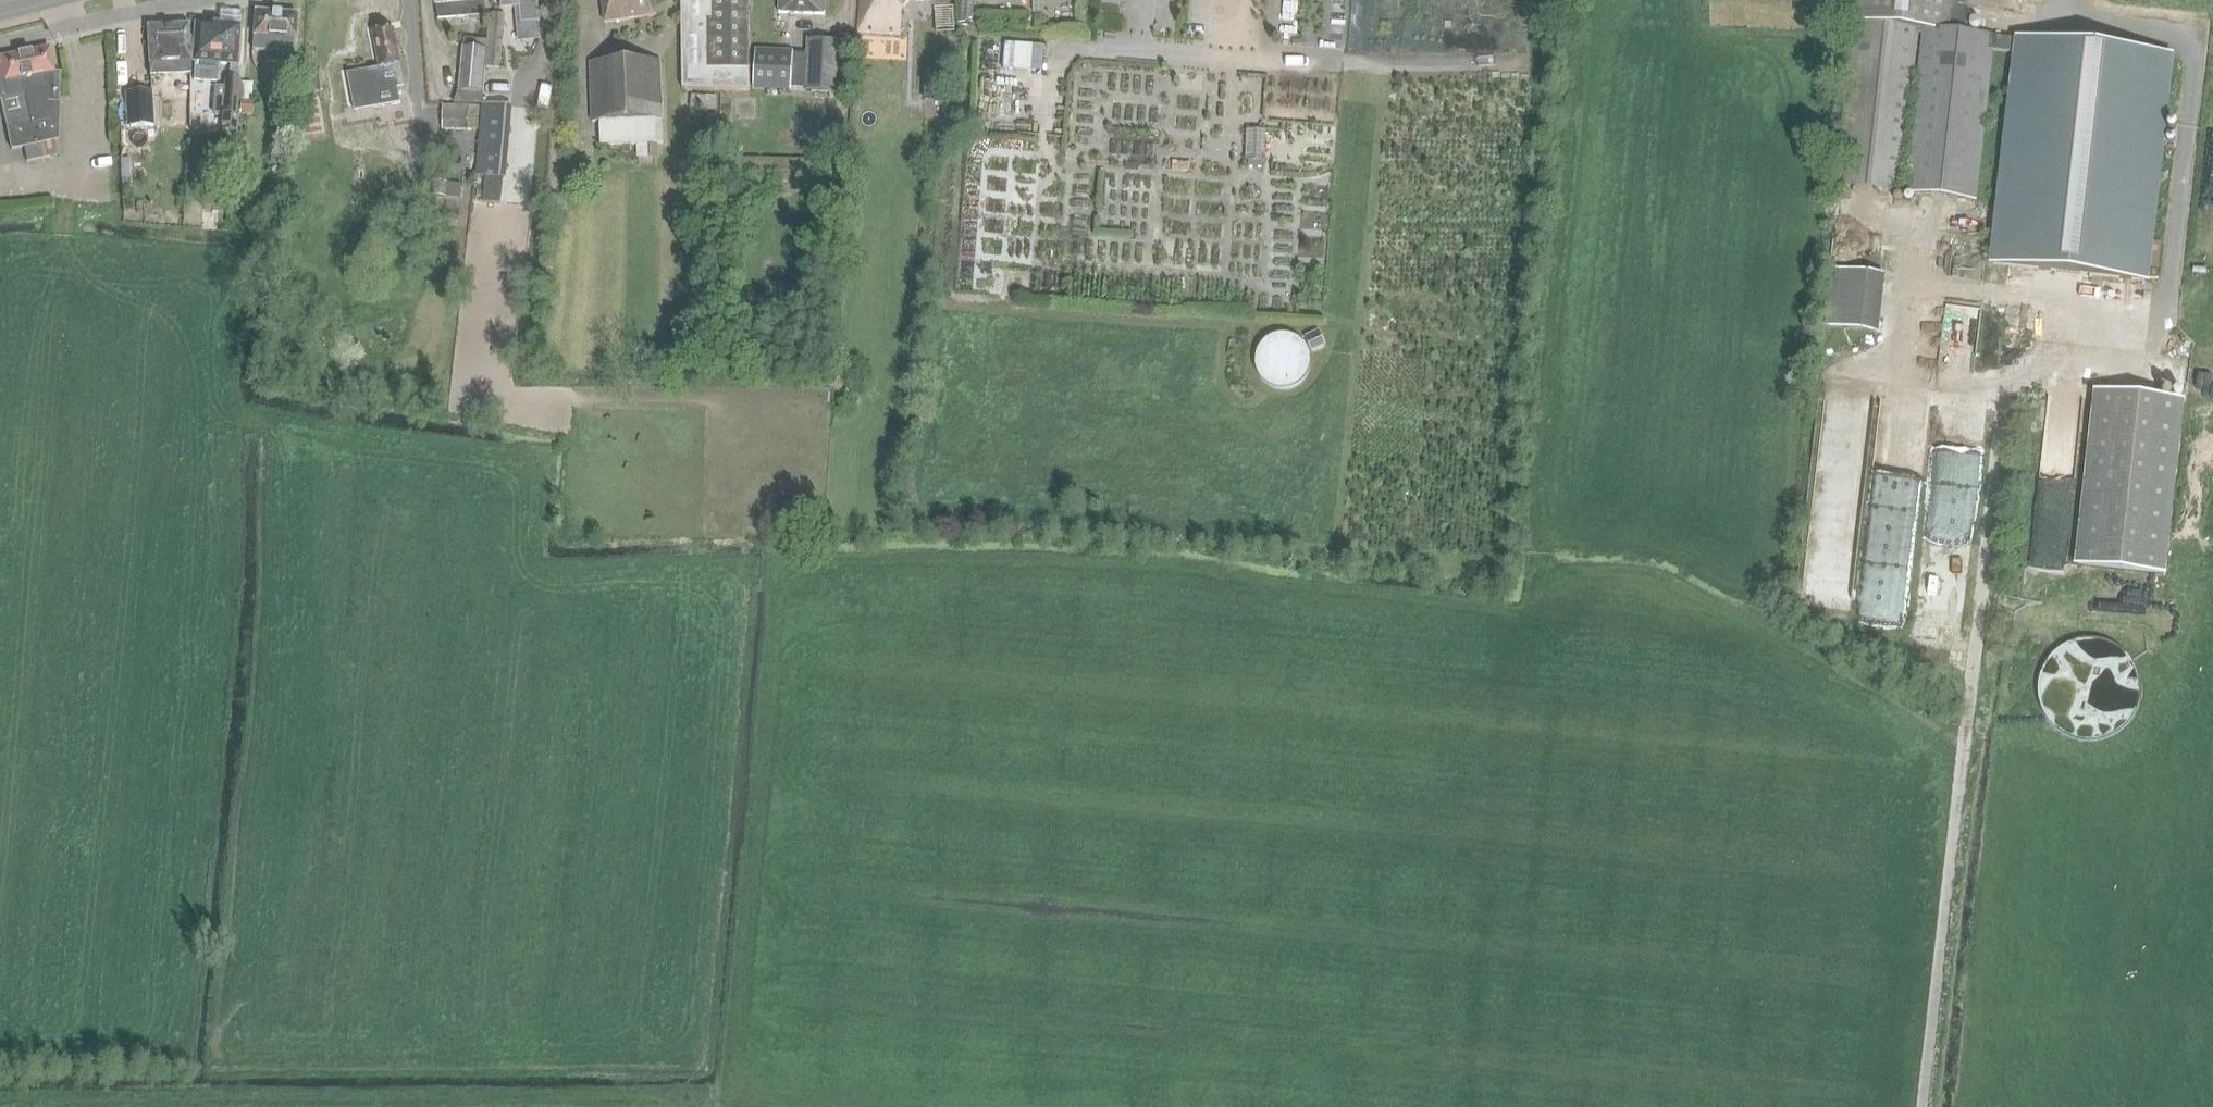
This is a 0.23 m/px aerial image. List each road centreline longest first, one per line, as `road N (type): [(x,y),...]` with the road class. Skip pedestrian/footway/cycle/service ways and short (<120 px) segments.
road 1 (track): [(1922,1106),(2005,383)]

